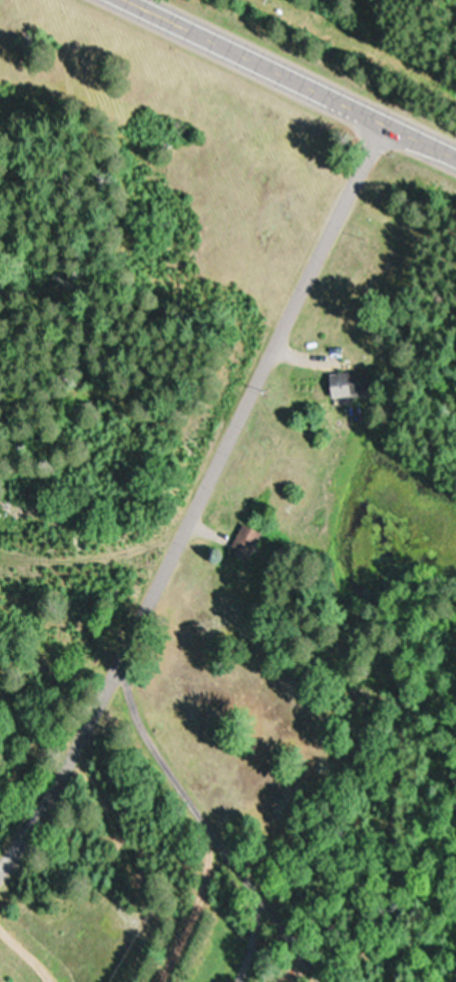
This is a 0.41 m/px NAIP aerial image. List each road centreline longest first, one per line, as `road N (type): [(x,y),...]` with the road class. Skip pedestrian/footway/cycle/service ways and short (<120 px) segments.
road 1 (residential): [(105,686),(381,116)]
road 2 (residential): [(356,981),(310,899),(105,686)]
road 3 (trunk): [(455,151),(138,0)]
road 4 (residential): [(0,872),(25,840),(105,686)]

